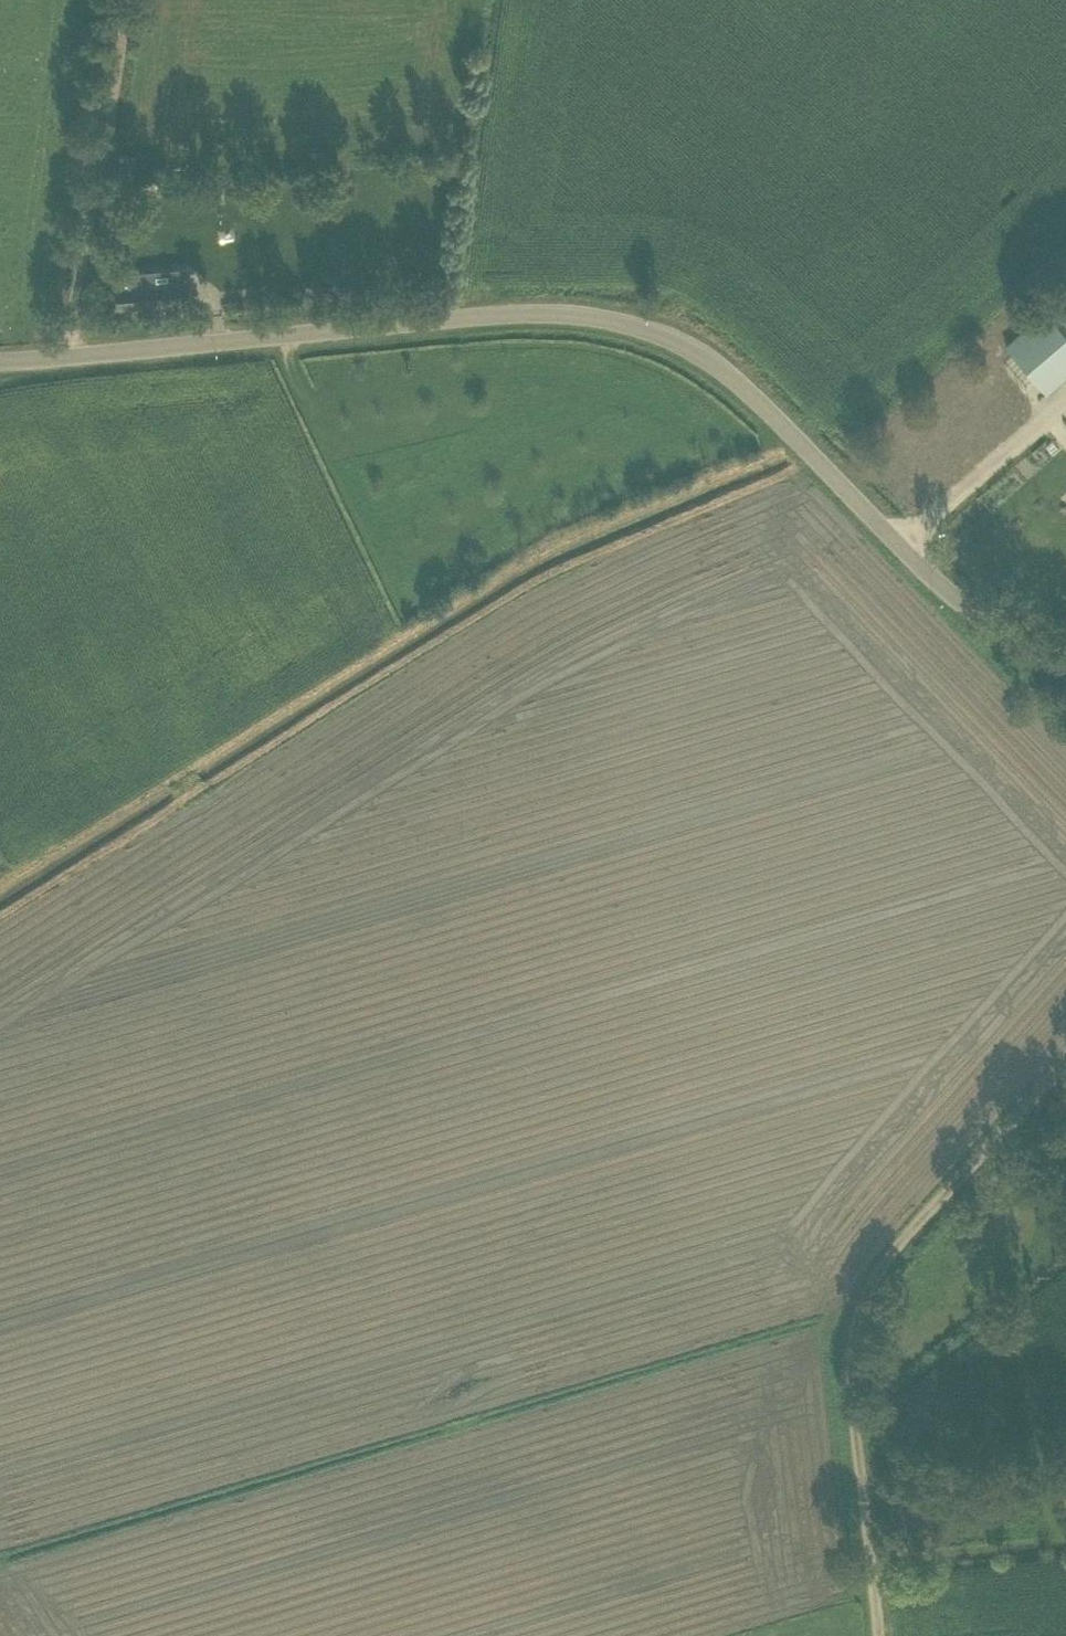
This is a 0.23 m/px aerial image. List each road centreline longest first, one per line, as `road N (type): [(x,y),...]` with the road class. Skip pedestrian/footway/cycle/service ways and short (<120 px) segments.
road 1 (unclassified): [(1065,665),(944,587),(709,355),(637,323),(549,311),(0,357)]
road 2 (track): [(1065,1057),(883,1253),(851,1319),(847,1375),(879,1635)]
road 3 (track): [(123,0),(76,356)]

